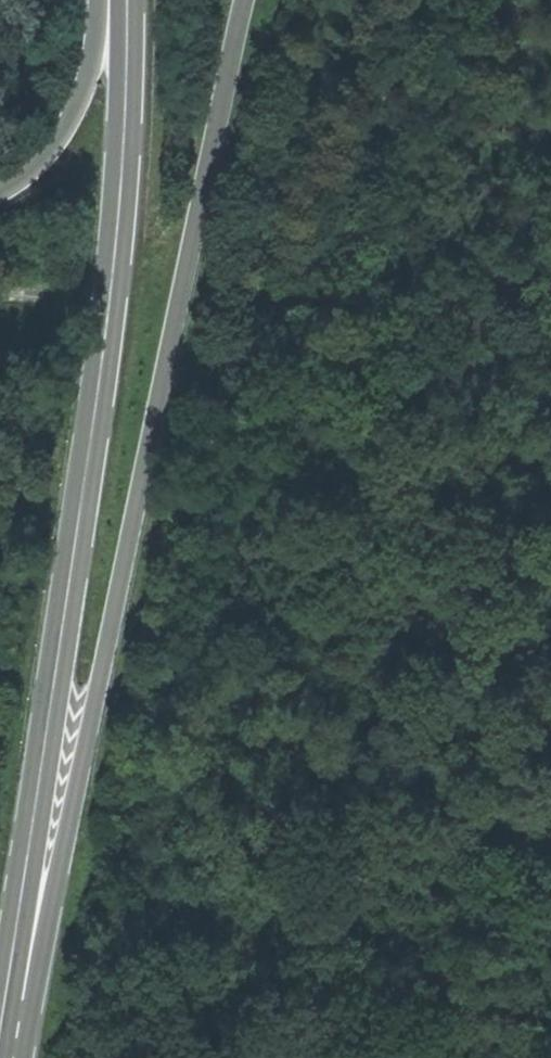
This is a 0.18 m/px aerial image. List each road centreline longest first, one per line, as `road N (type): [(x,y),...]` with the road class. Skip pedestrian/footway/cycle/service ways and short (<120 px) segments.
road 1 (primary): [(0,1045),(33,1001),(246,0)]
road 2 (primary): [(127,0),(120,193),(100,389),(0,1033)]
road 3 (primary): [(98,0),(93,62),(77,107),(57,142),(0,191)]

